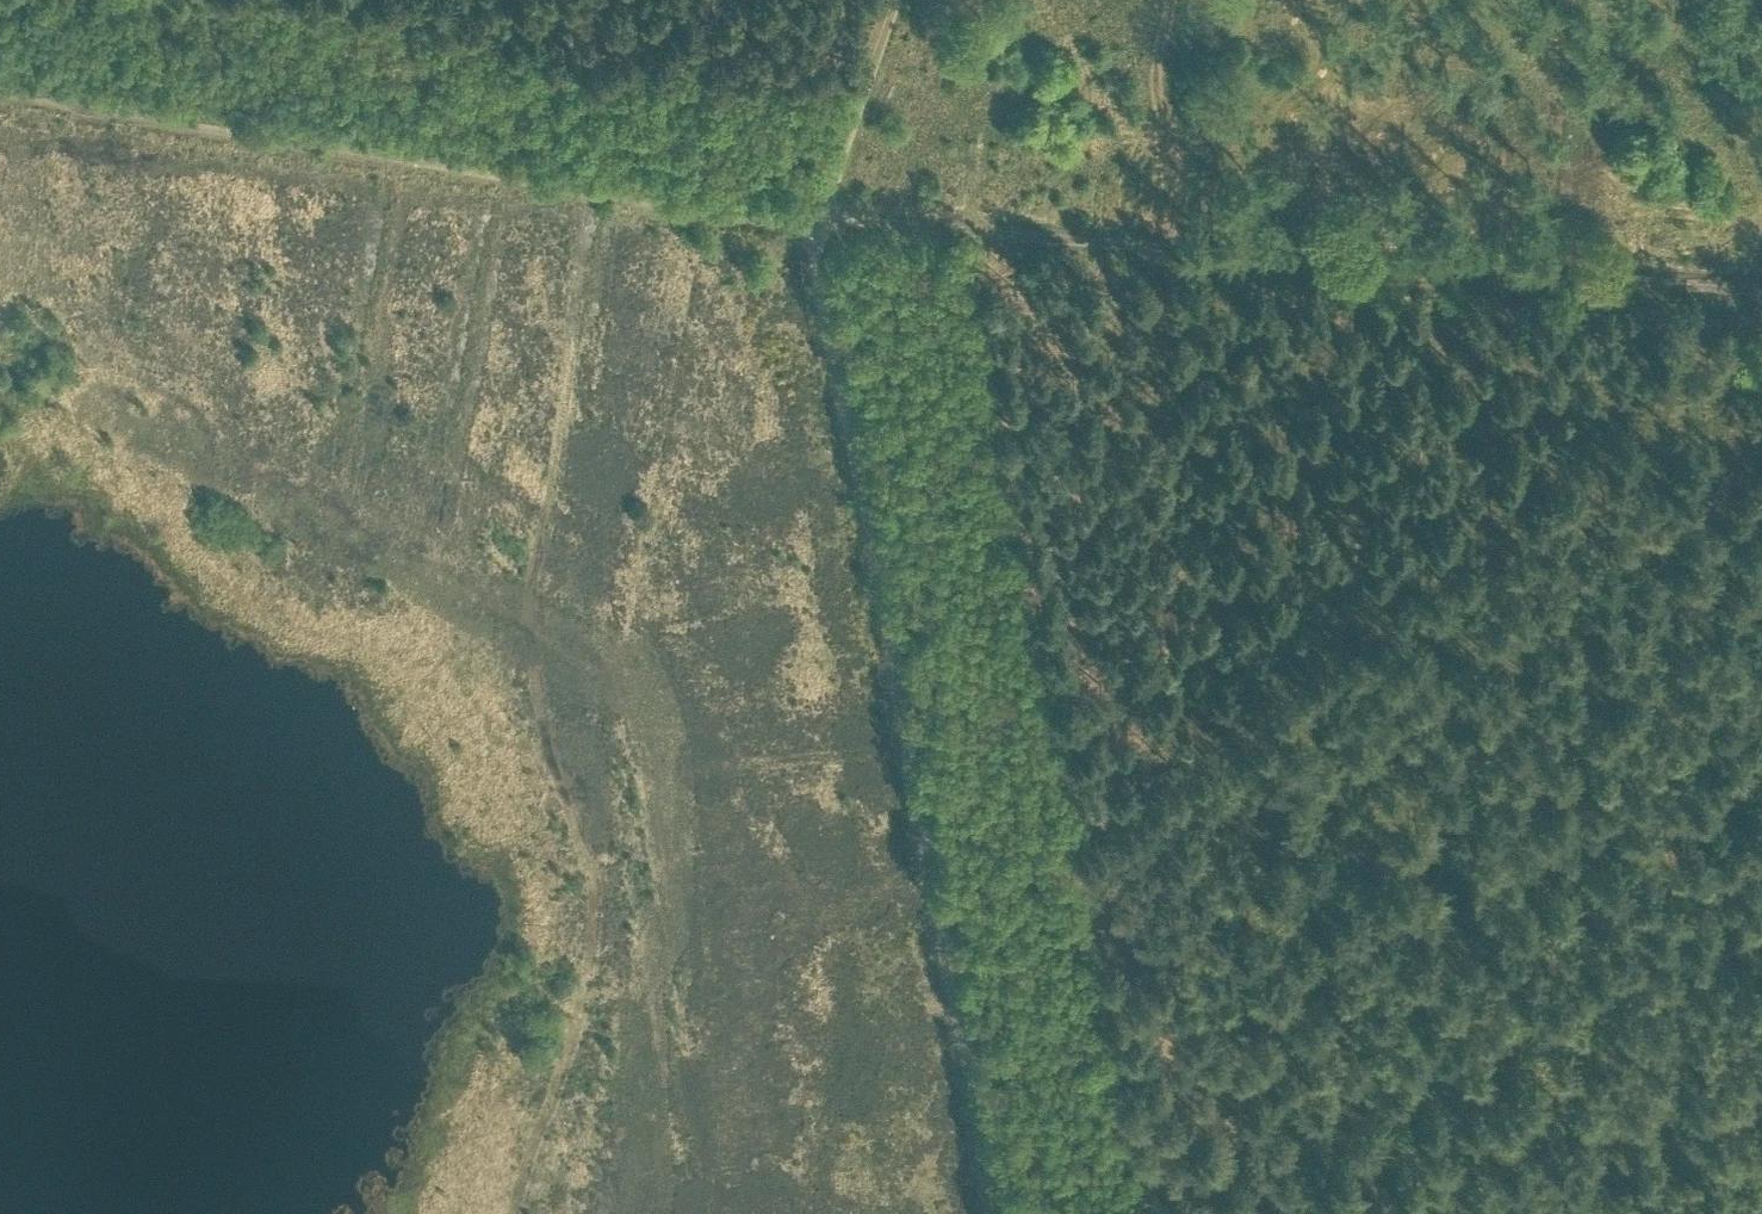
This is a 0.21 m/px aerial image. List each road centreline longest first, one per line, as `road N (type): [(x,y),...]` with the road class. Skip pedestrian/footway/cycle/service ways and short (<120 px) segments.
road 1 (track): [(1761,274),(833,199),(686,204),(0,92)]
road 2 (track): [(895,0),(844,142),(828,292),(1000,1213)]

